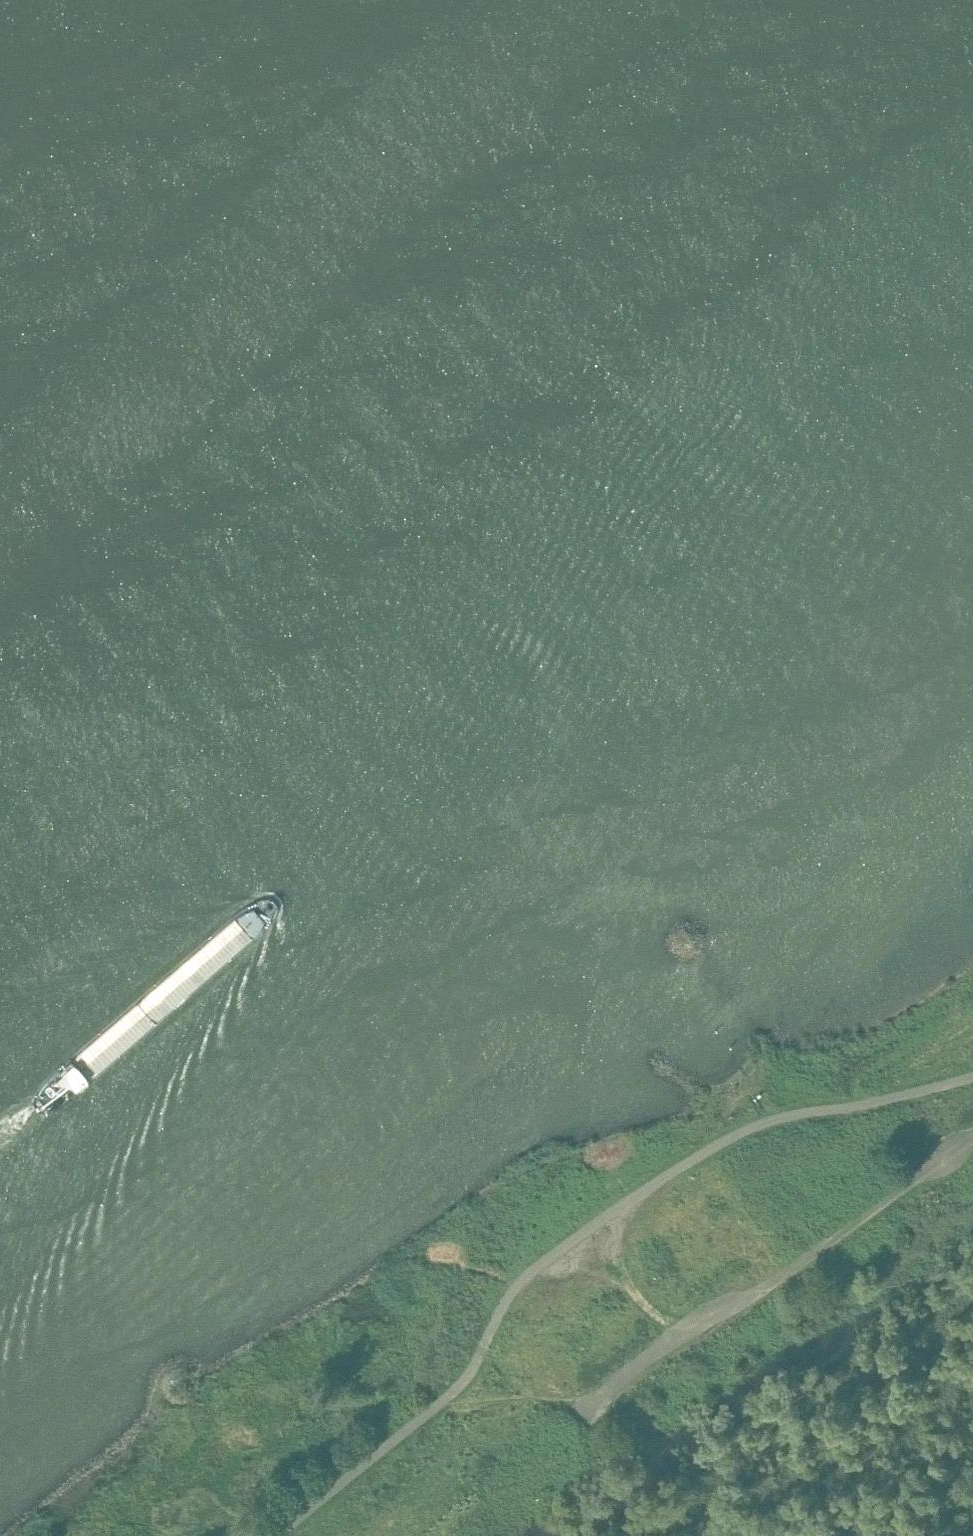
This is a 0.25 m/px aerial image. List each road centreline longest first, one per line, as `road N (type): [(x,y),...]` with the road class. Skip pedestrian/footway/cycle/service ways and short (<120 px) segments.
road 1 (track): [(443,1535),(576,1415),(972,1137)]

